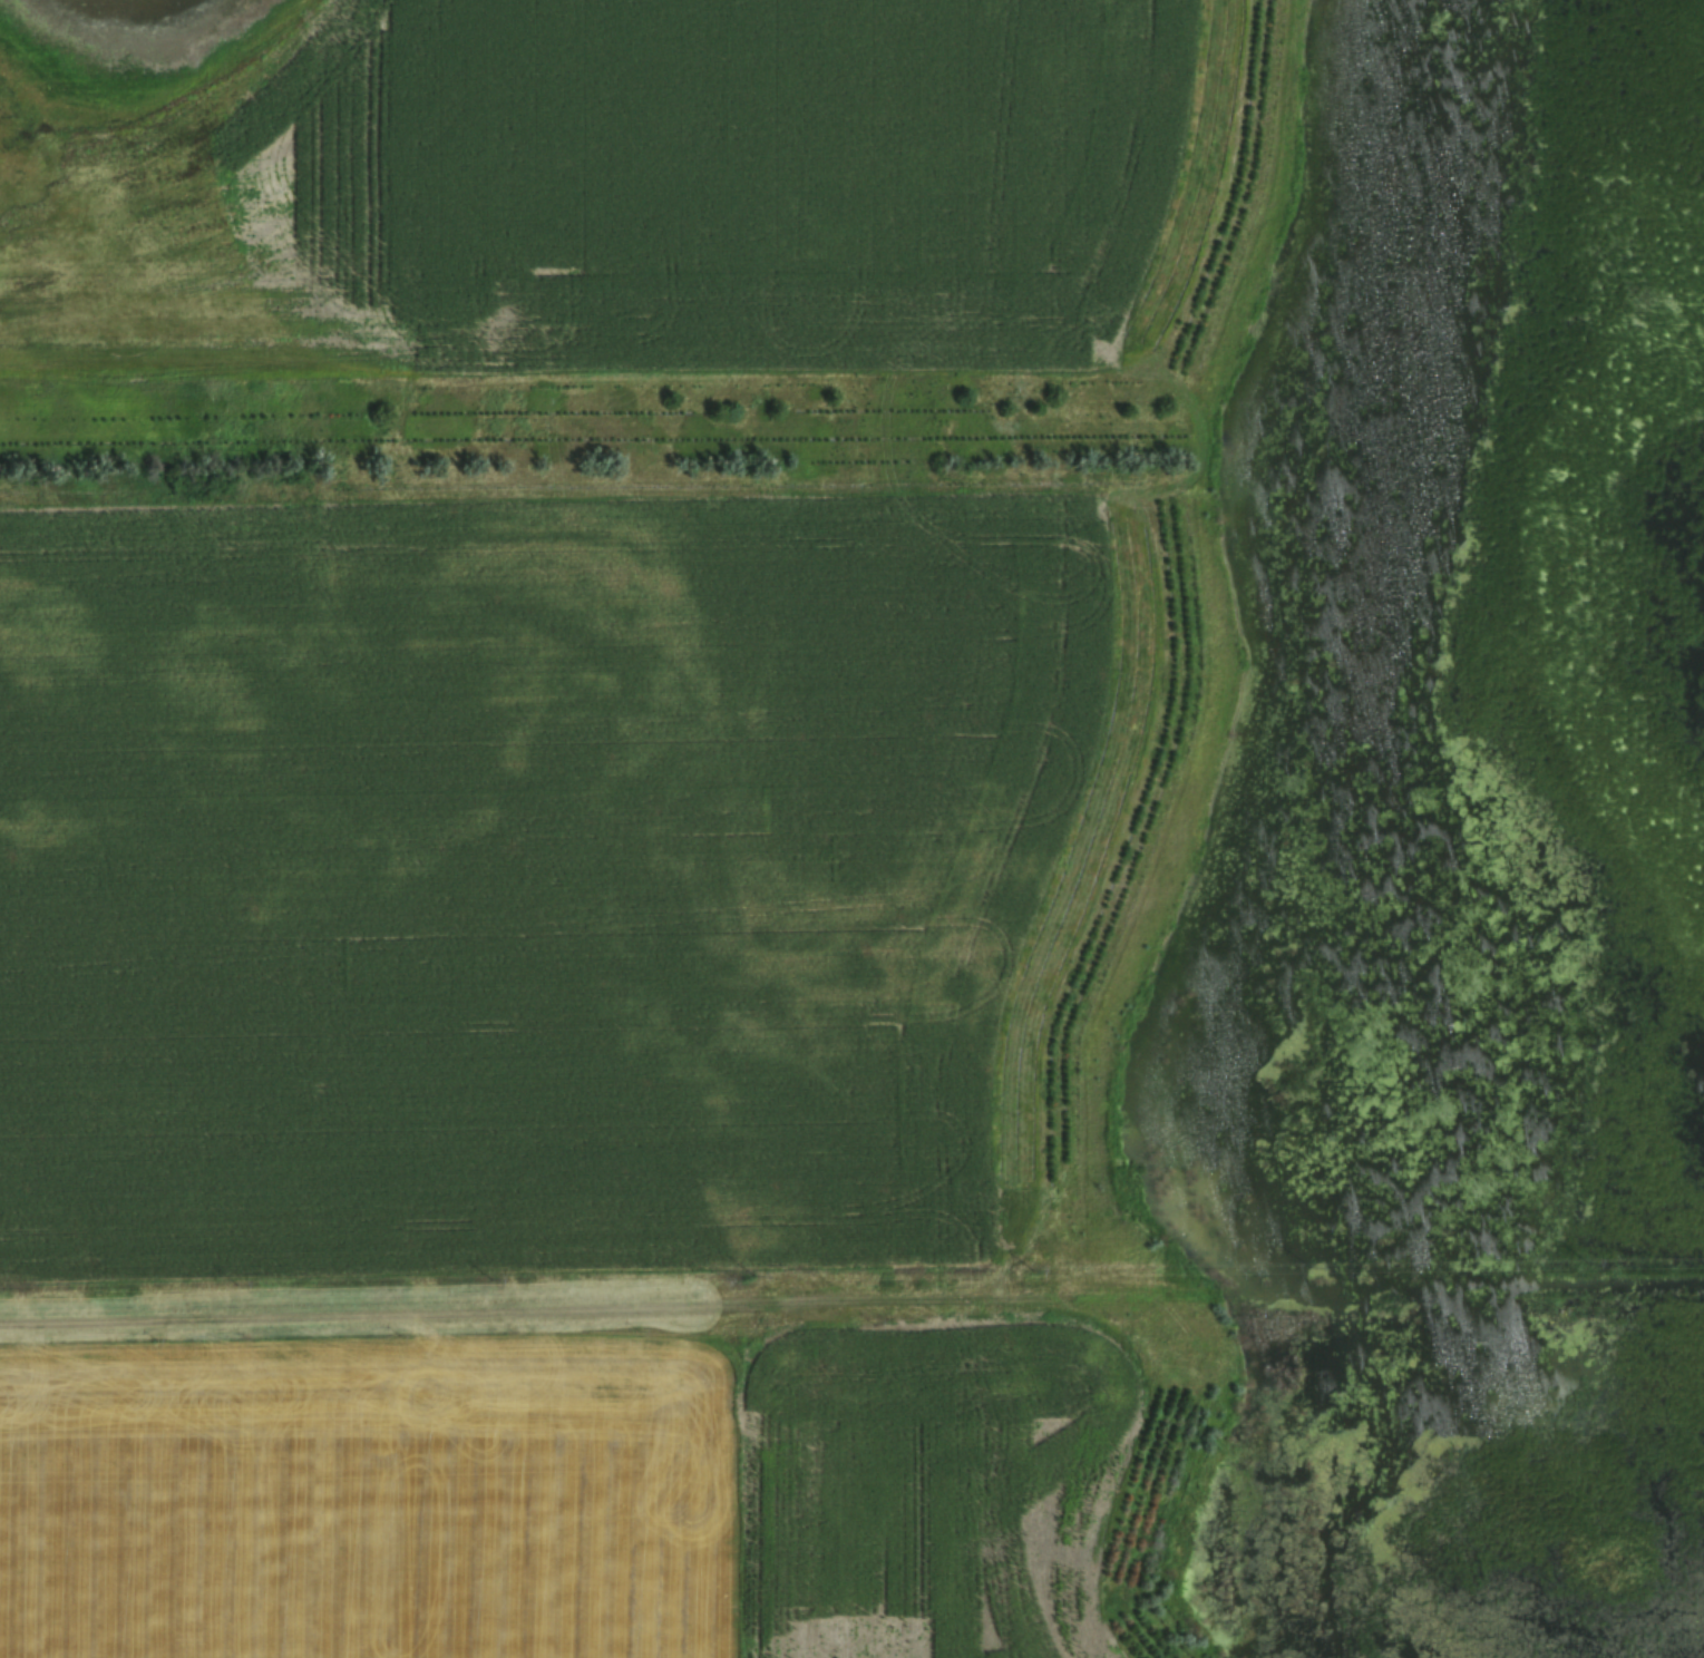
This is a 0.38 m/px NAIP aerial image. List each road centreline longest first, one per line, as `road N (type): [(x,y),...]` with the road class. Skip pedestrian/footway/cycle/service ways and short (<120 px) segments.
road 1 (residential): [(0,1334),(742,1303)]

